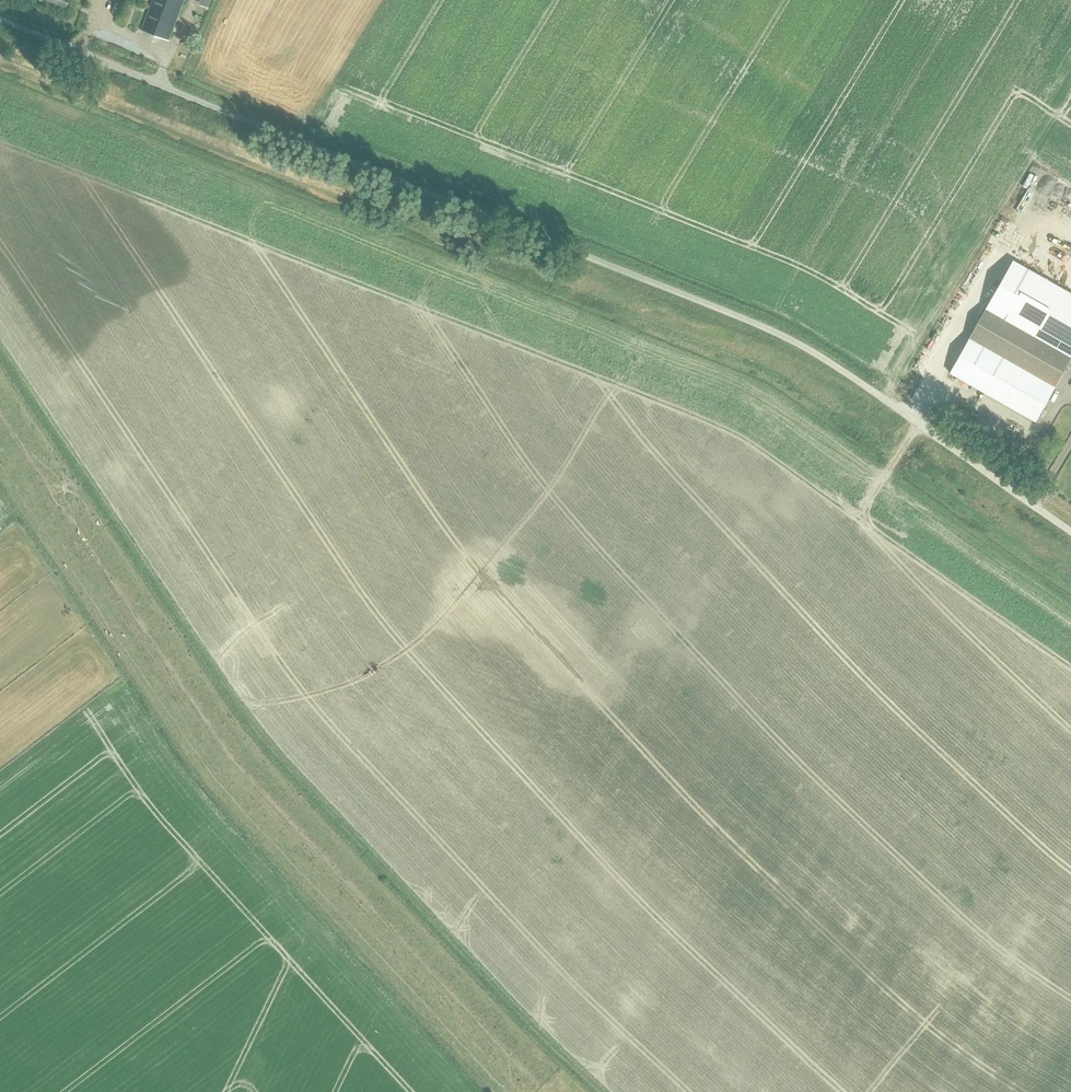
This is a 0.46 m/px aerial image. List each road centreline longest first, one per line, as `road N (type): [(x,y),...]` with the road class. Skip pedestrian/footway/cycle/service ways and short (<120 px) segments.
road 1 (unclassified): [(1070,531),(810,352),(0,22)]

